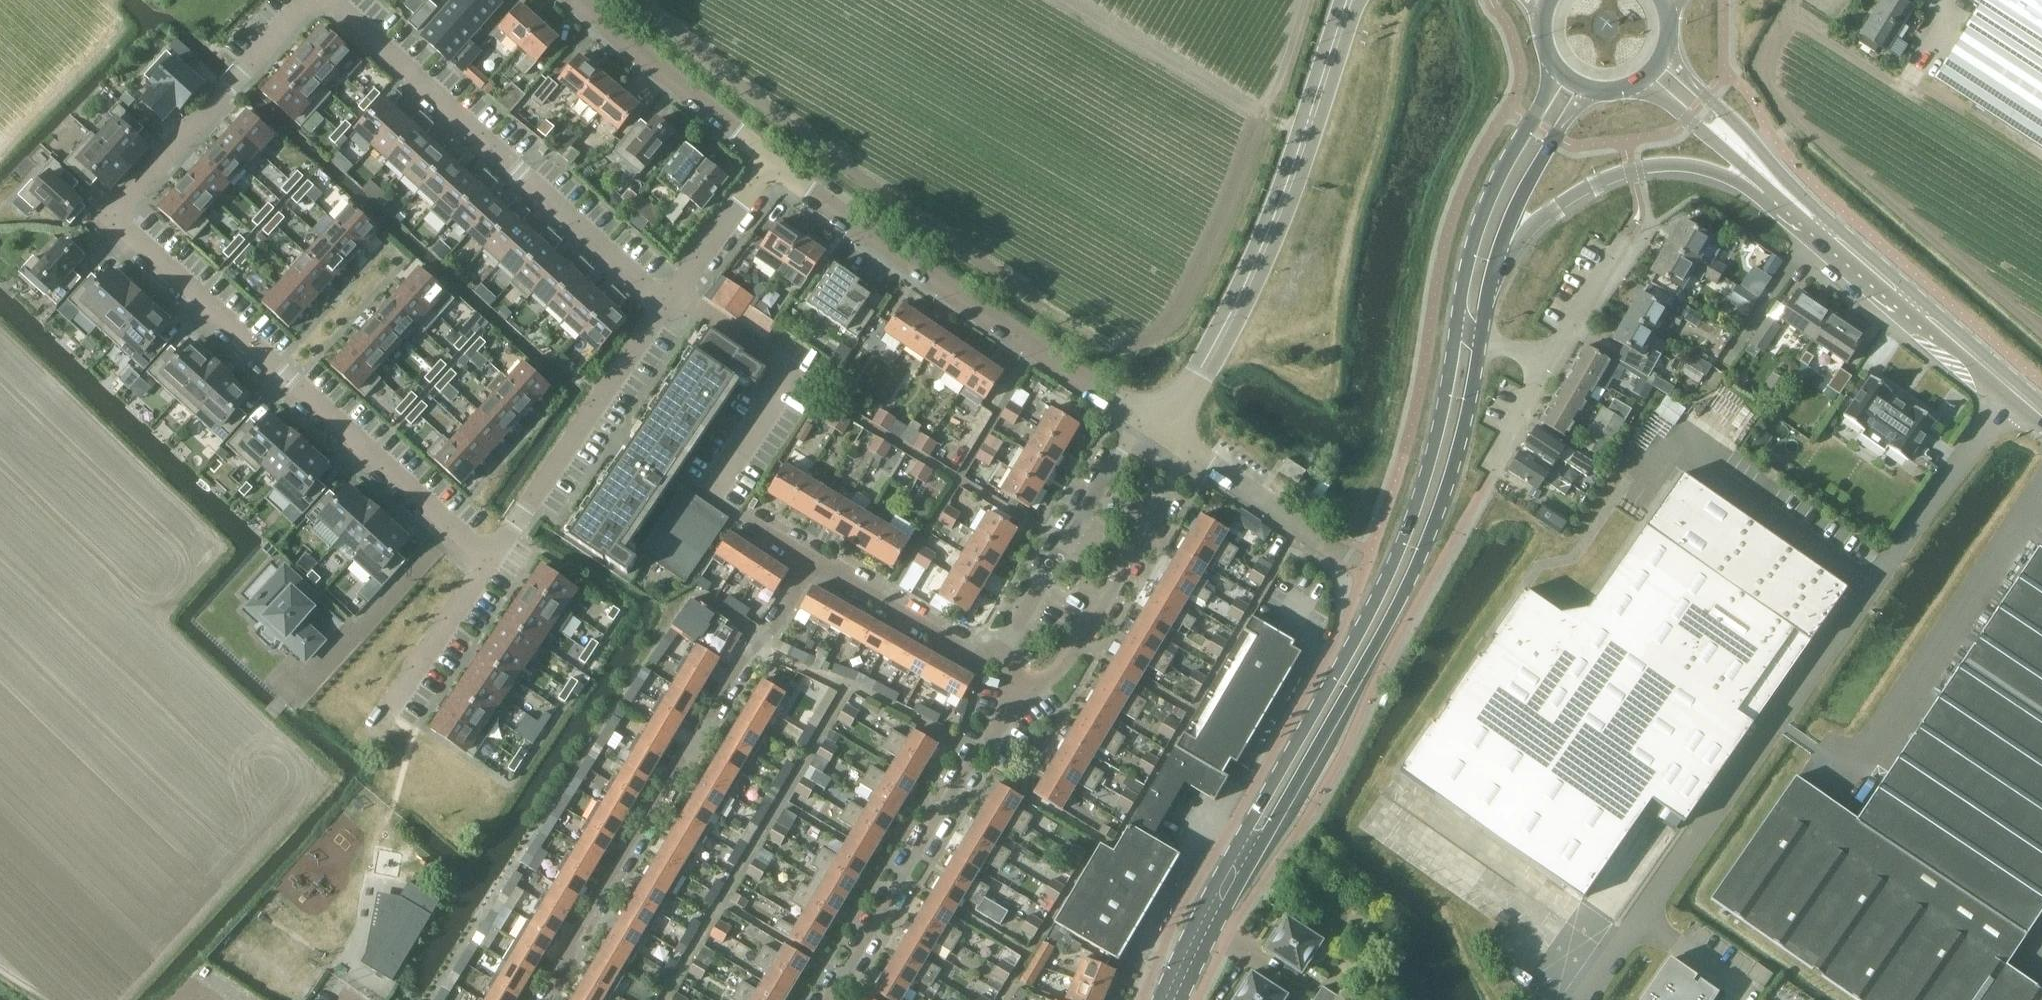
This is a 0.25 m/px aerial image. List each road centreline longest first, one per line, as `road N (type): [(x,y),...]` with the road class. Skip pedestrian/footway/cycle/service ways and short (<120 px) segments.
road 1 (primary): [(1458,319),(1424,481),(1385,584),(1251,820),(1241,860)]
road 2 (primary): [(1241,860),(1271,830),(1403,596),(1446,491),(1481,341)]
road 3 (secondary): [(2041,410),(1783,180),(1665,52)]
road 4 (residential): [(814,559),(544,999)]
road 5 (residential): [(121,223),(485,556)]
road 6 (residential): [(338,0),(668,309)]
road 7 (residential): [(1140,416),(775,164)]
road 8 (unclassified): [(1353,0),(1294,179),(1203,369)]
road 9 (residential): [(827,999),(1006,713),(1015,679)]
road 10 (secondary): [(1767,188),(1921,329),(2041,418)]
road 11 (residential): [(668,309),(485,556)]
road 12 (primary): [(1496,266),(1550,213),(1631,172),(1677,166),(1767,188)]
road 13 (residential): [(1015,679),(1036,680),(1066,662),(1190,453)]
road 14 (residential): [(121,223),(317,0)]
road 15 (residential): [(1007,662),(1013,628),(1140,416)]
road 16 (primary): [(1556,67),(1478,225),(1458,319)]
road 17 (residential): [(775,164),(581,0)]
road 18 (residential): [(1007,662),(963,648),(814,559)]
road 19 (primary): [(1496,266),(1529,185),(1588,89)]
road 20 (residential): [(485,556),(388,708)]
road 21 (residential): [(775,164),(668,309)]
road 22 (secondary): [(1634,85),(1689,120),(1767,188)]
road 23 (primary): [(1241,860),(1170,999)]
road 24 (residential): [(1310,534),(1190,453)]
road 25 (residential): [(1550,361),(1625,240)]
road 26 (residential): [(1491,470),(1550,361)]

